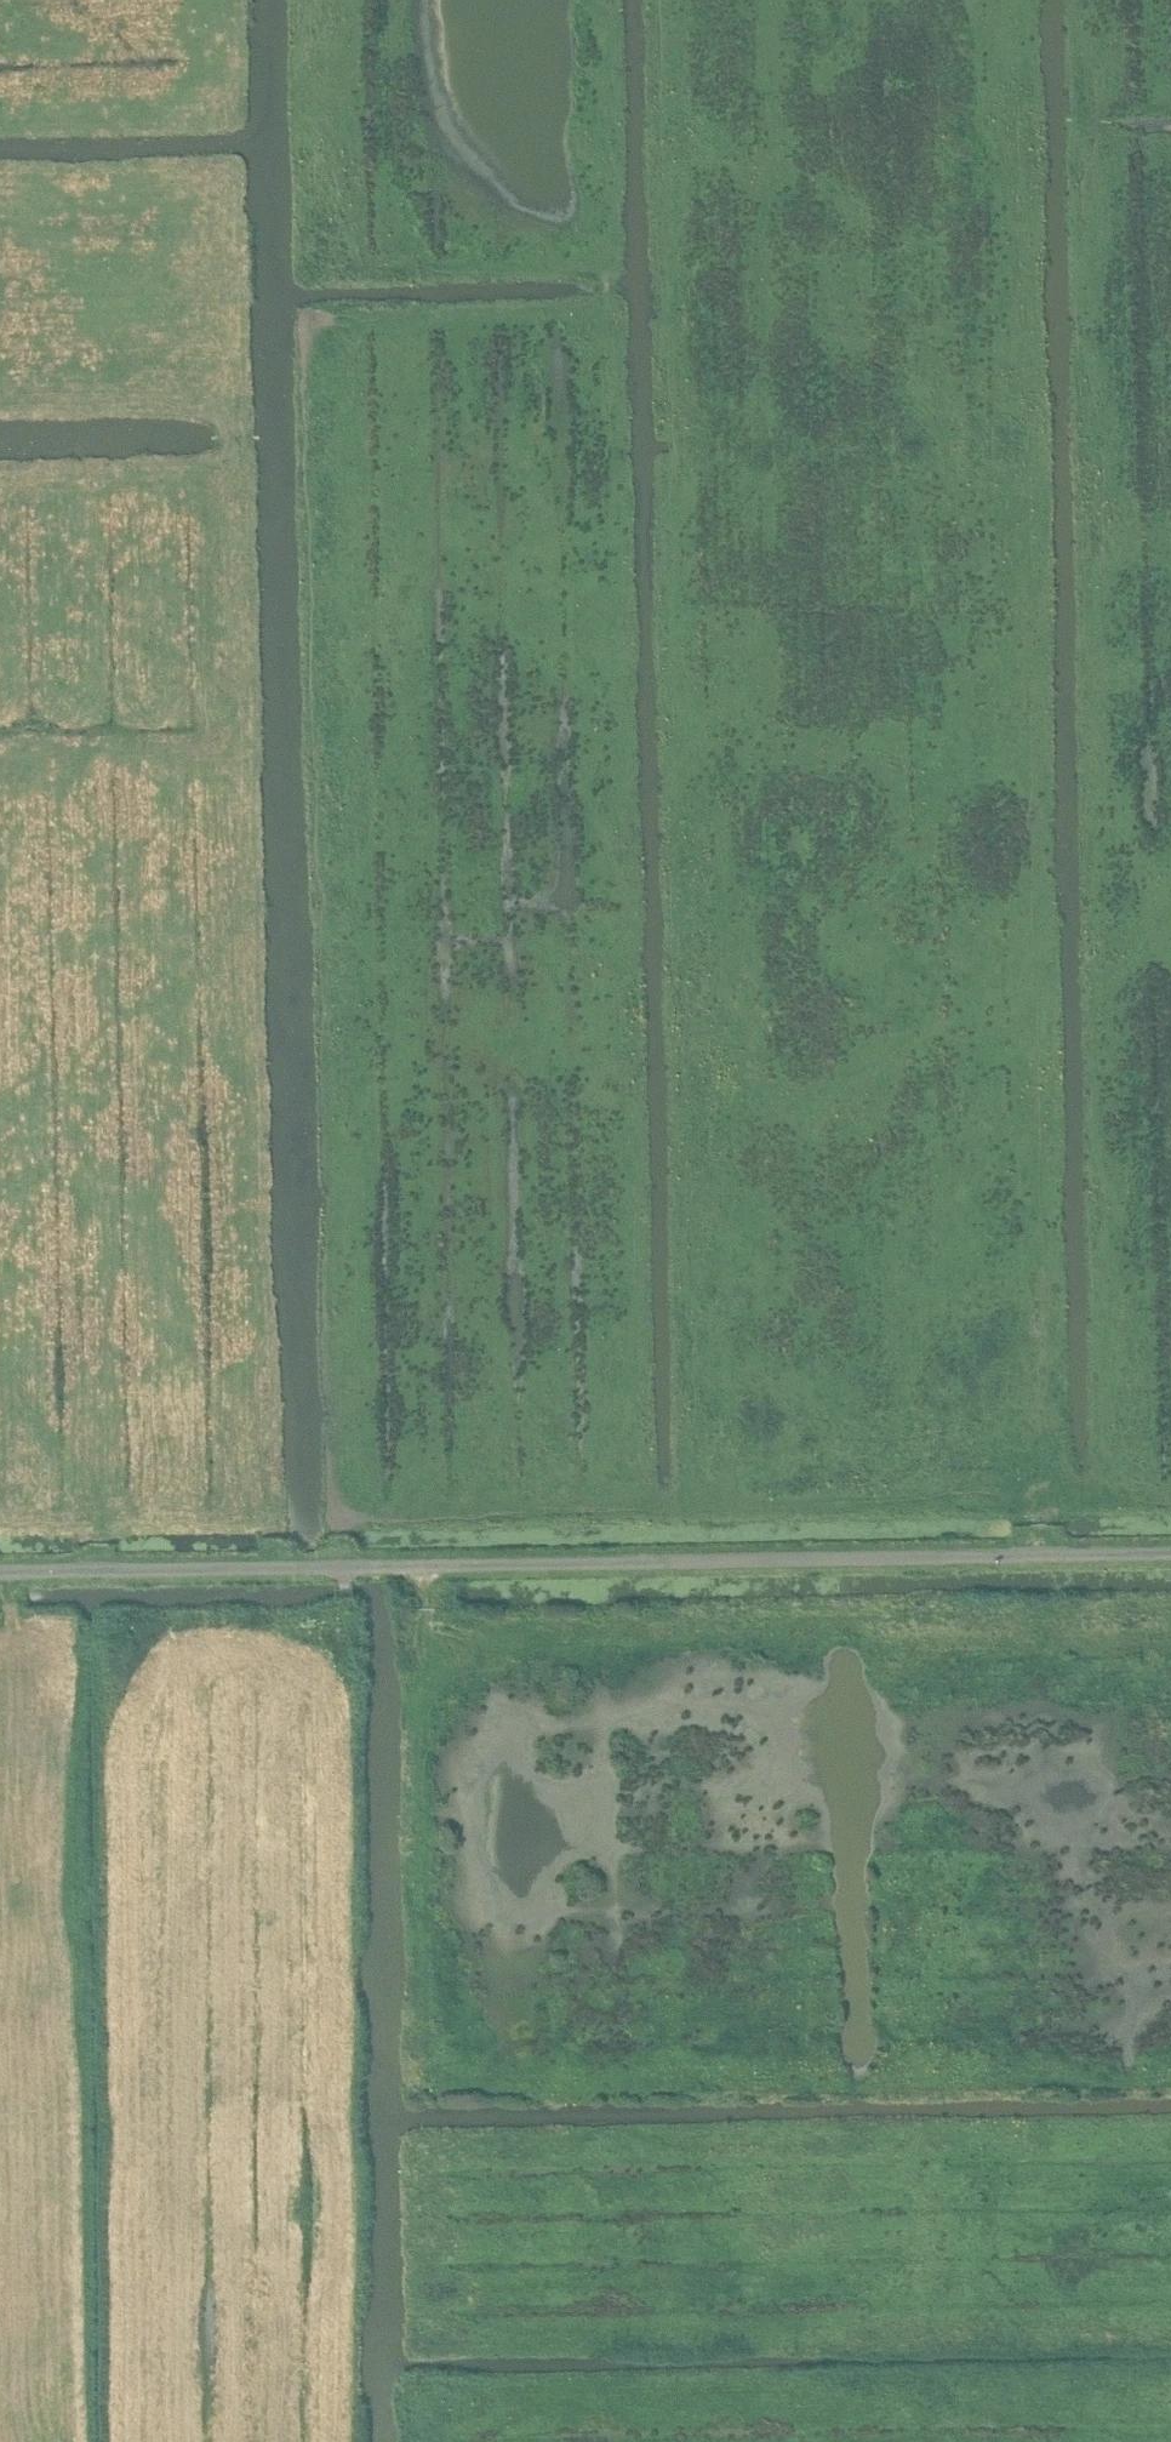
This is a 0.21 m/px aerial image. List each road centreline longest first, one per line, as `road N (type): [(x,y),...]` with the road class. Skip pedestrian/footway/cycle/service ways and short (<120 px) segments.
road 1 (track): [(0,1571),(1170,1551)]

